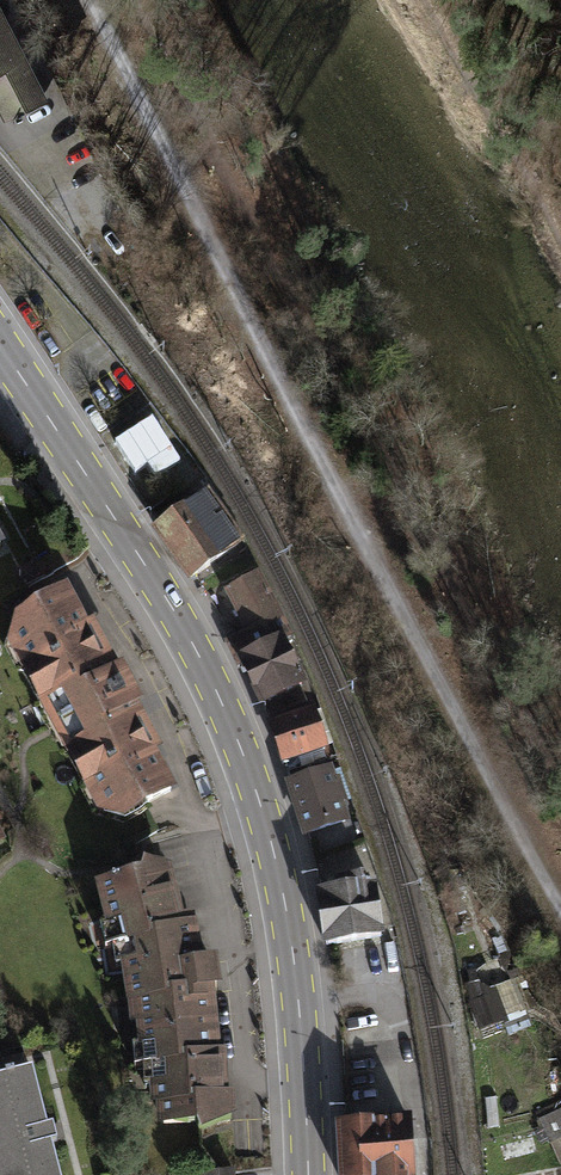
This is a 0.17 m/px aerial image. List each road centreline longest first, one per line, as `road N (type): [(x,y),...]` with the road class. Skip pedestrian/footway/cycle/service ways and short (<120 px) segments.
road 1 (primary): [(304,1174),(277,889),(257,811),(146,564),(0,338)]

